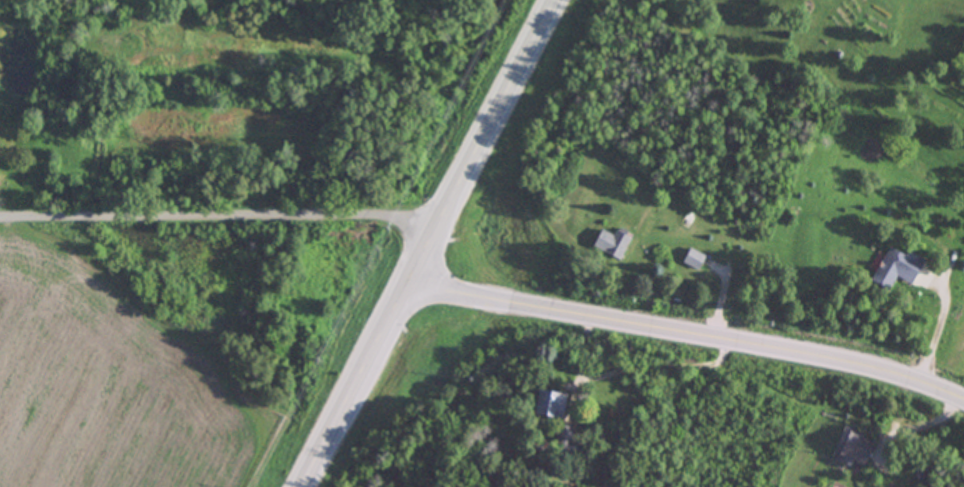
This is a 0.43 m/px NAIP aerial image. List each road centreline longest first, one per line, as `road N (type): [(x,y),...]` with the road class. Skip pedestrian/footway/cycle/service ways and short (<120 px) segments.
road 1 (secondary): [(963,407),(842,371),(408,294)]
road 2 (primary): [(565,0),(308,486)]
road 3 (residential): [(0,228),(444,225)]

